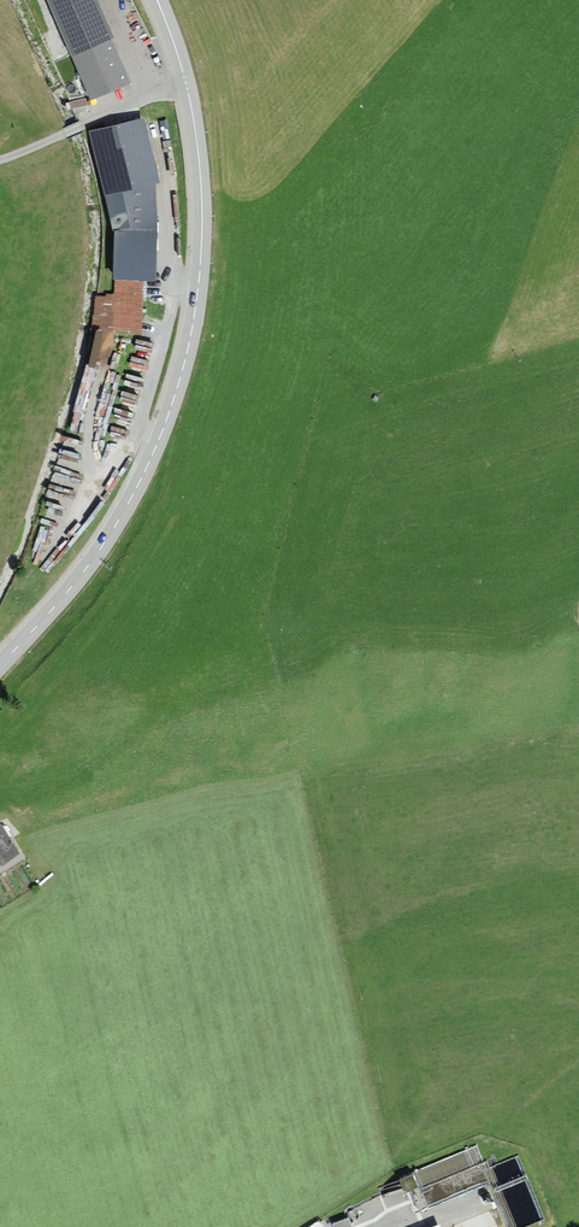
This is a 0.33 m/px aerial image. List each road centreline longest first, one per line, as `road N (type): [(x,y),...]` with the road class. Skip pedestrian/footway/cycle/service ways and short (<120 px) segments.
road 1 (primary): [(156,0),(184,83),(203,215),(188,341),(152,458),(124,515),(0,665)]

